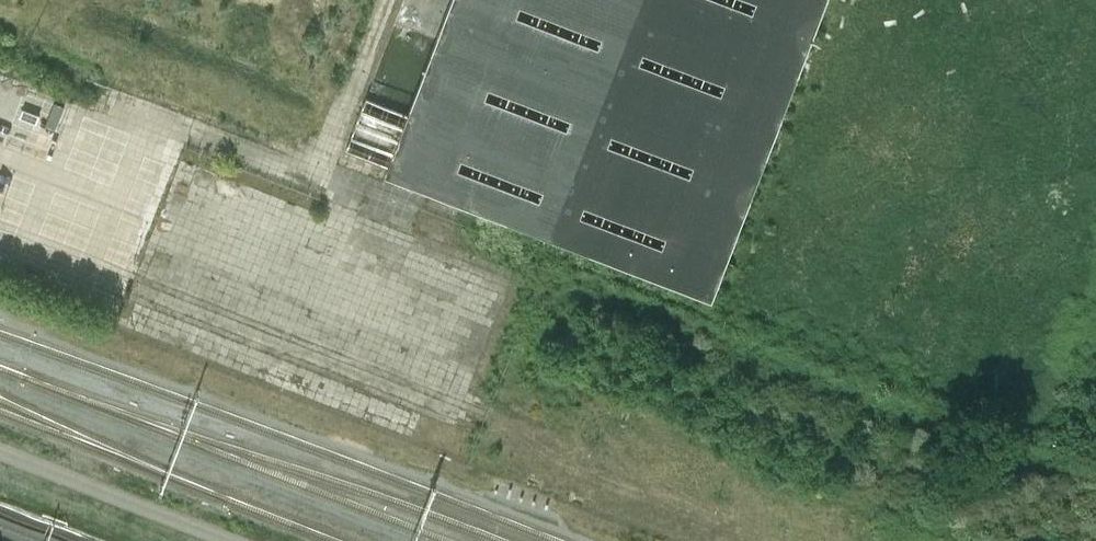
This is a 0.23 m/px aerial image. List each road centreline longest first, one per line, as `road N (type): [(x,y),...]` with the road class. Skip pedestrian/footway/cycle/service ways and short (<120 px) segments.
road 1 (residential): [(318,101),(263,98),(18,0)]

